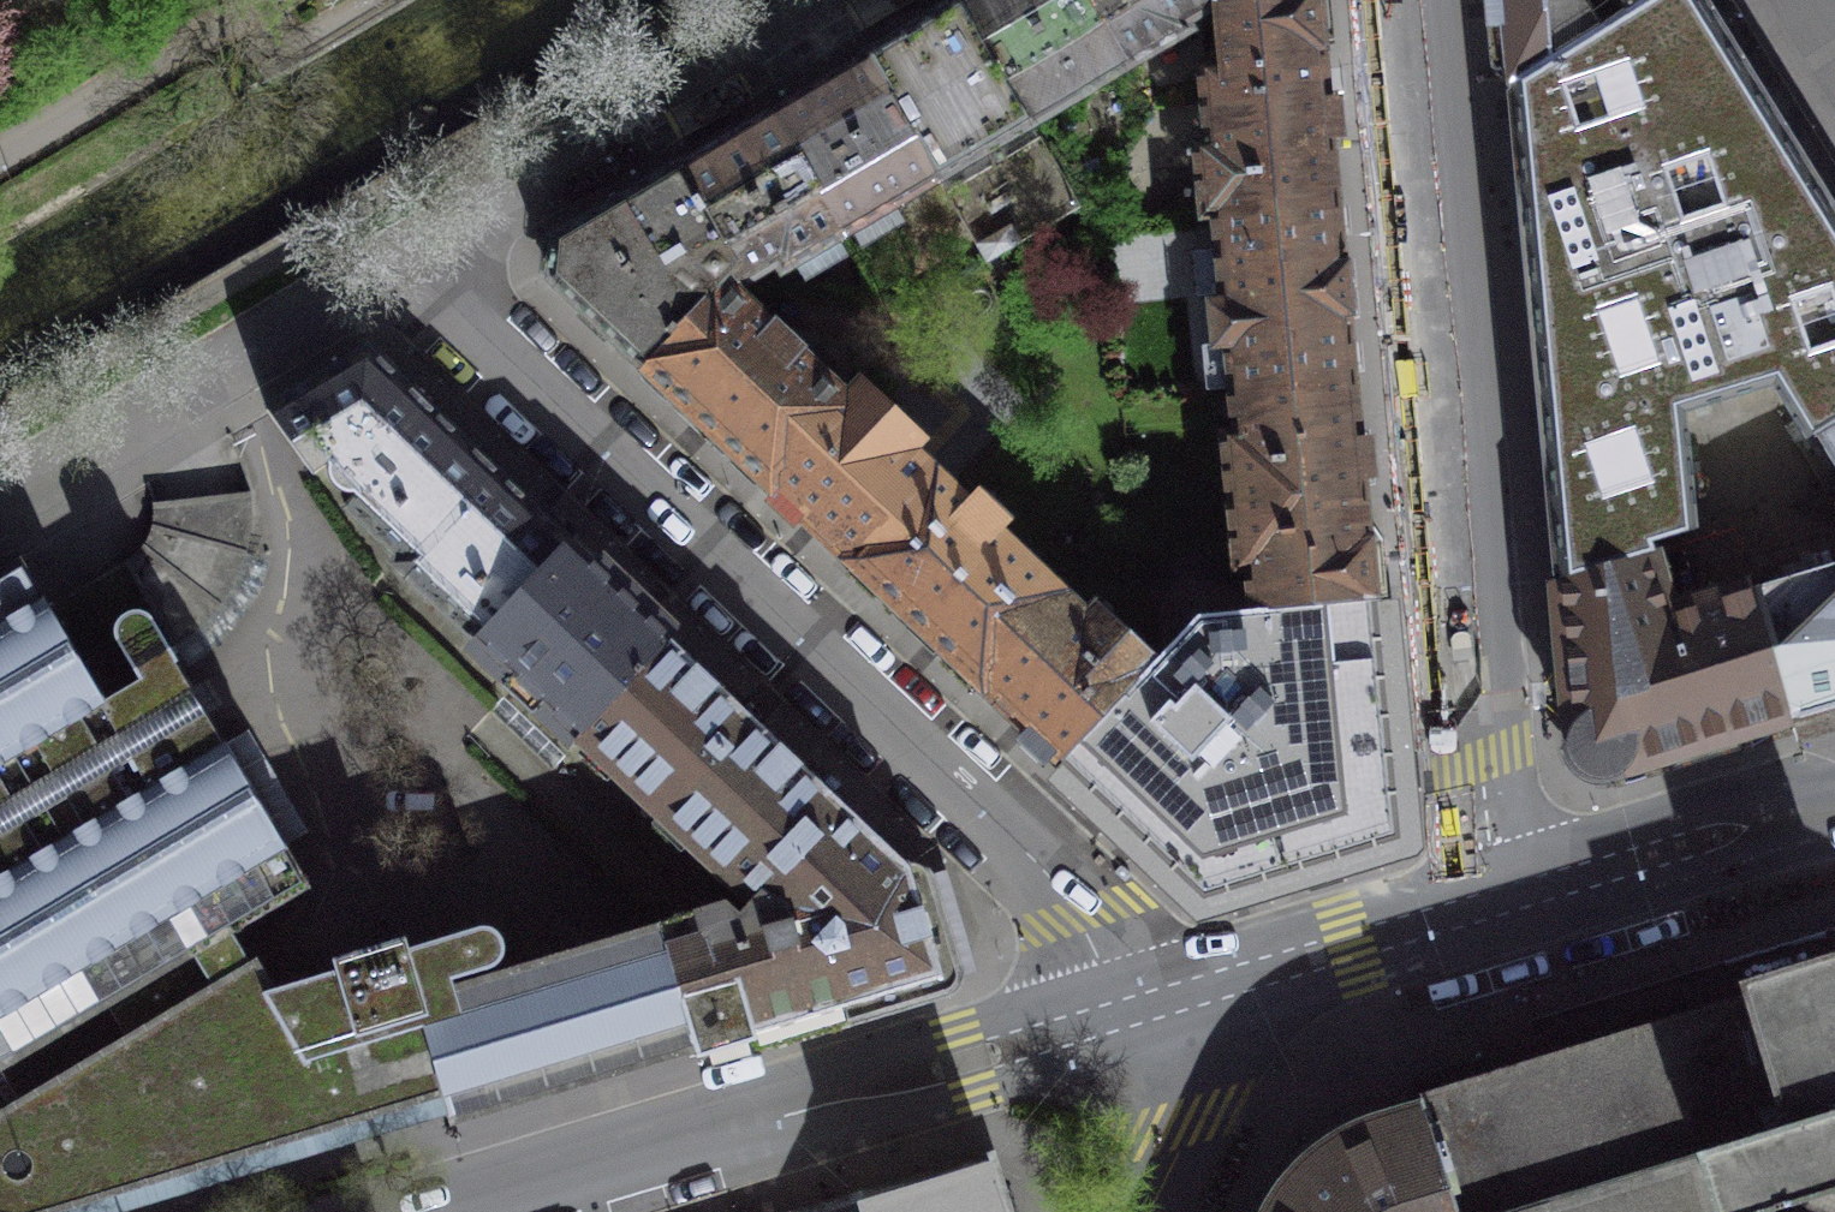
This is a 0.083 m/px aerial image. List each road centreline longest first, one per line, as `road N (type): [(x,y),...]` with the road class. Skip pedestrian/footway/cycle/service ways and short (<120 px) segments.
road 1 (residential): [(369,264),(1034,857),(1151,1006)]
road 2 (residential): [(1412,0),(1497,903)]
road 3 (residential): [(494,1211),(1151,1006)]
road 4 (residential): [(369,264),(828,0)]
road 5 (residential): [(0,484),(369,264)]
road 6 (residential): [(1497,903),(1151,1006)]
road 7 (residential): [(1834,820),(1497,903)]
road 8 (residential): [(271,0),(0,162)]
road 9 (residential): [(1149,1211),(1191,1121),(1191,1095),(1151,1006)]

